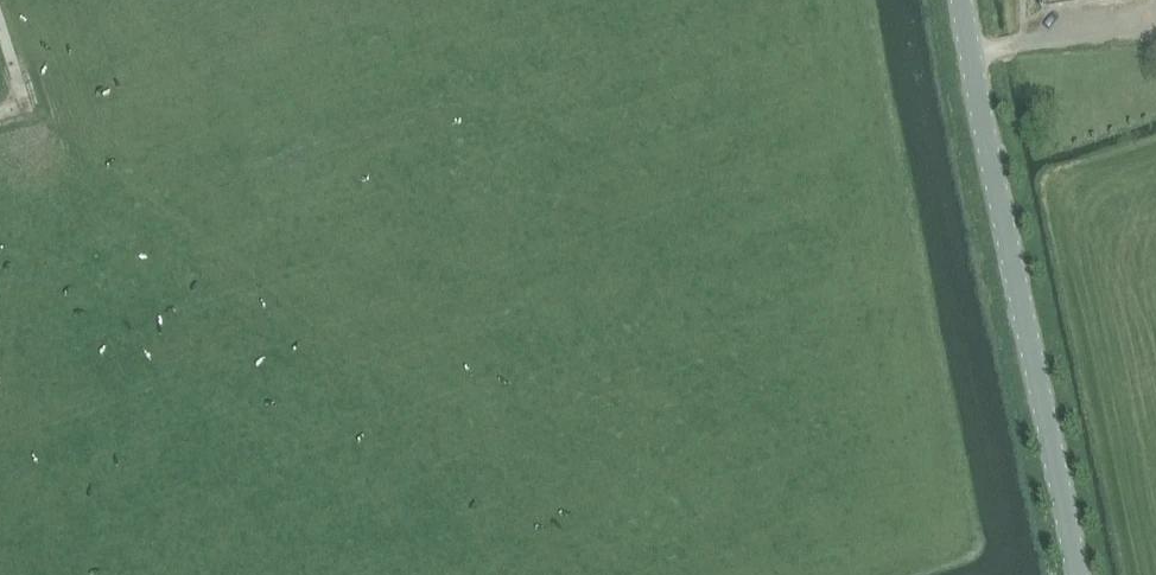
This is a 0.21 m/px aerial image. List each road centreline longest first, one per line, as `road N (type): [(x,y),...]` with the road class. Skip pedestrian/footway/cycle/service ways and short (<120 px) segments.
road 1 (tertiary): [(1074,574),(967,0)]

